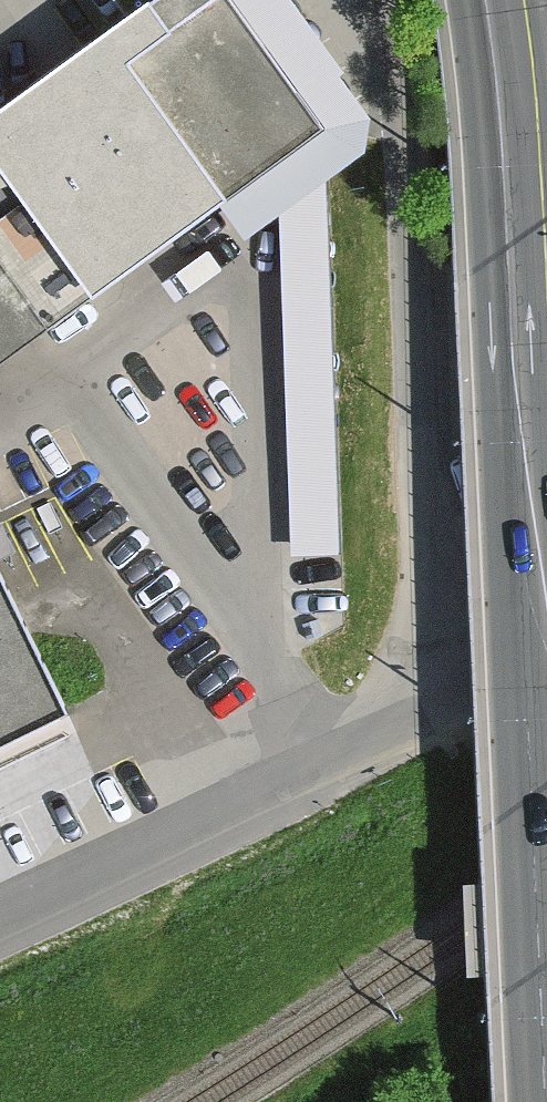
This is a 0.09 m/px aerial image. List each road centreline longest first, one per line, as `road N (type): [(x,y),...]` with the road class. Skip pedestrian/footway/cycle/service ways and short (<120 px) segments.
road 1 (unclassified): [(391,0),(410,165),(432,708)]
road 2 (primary): [(546,637),(519,87),(504,0)]
road 3 (unclassified): [(0,923),(432,708)]
road 4 (unclassified): [(432,708),(546,650)]

